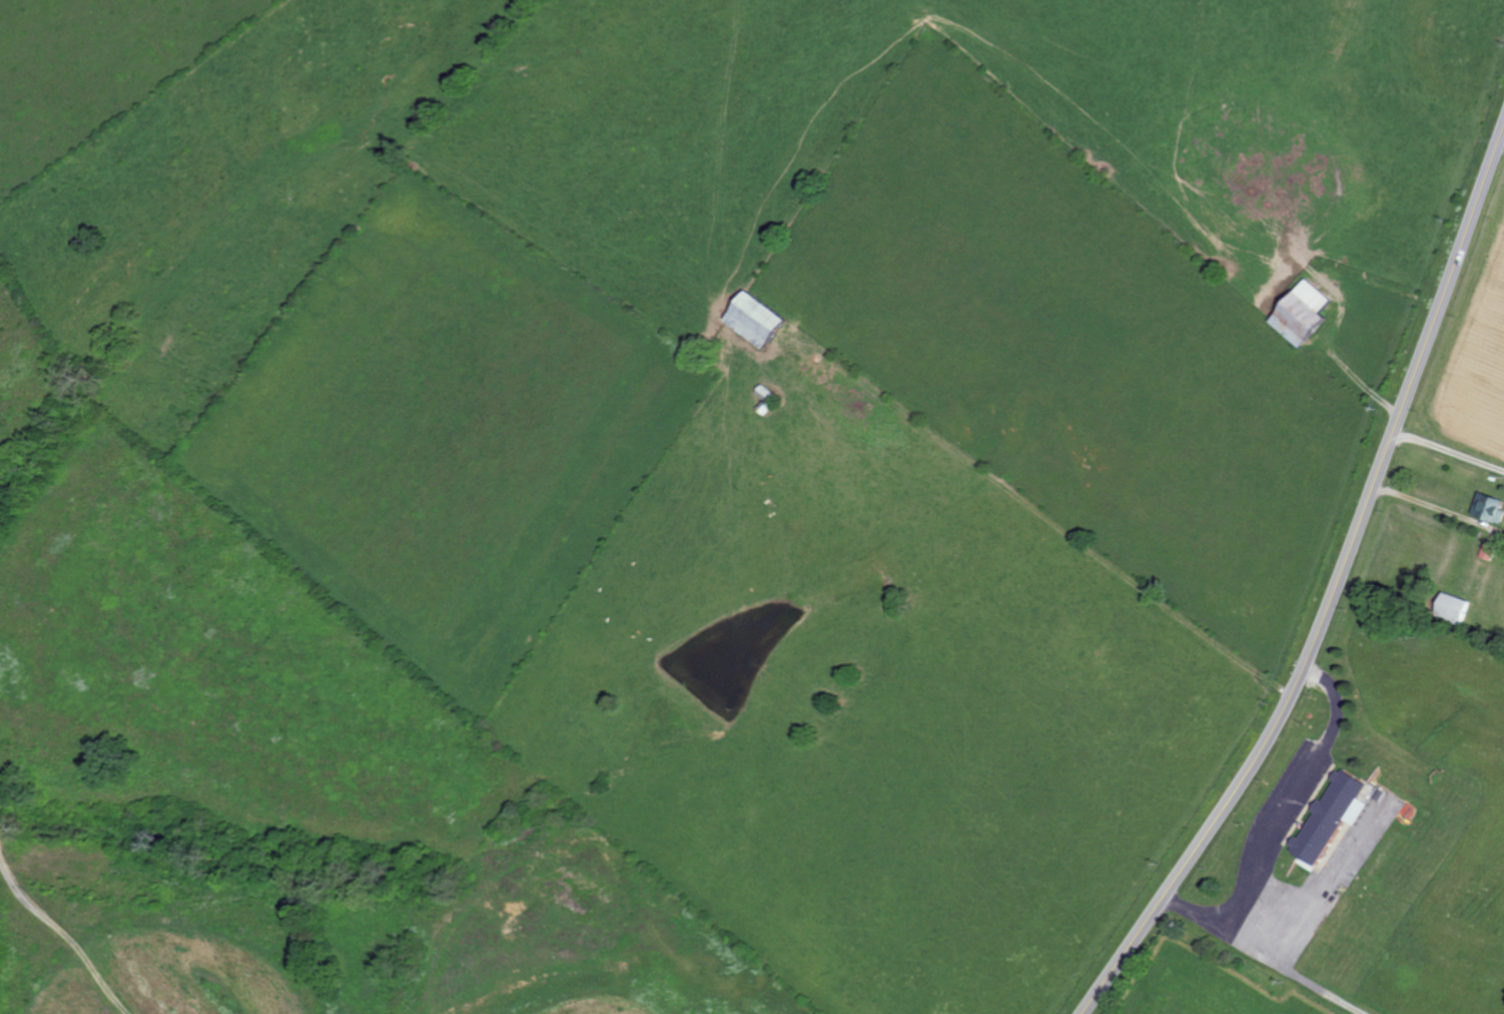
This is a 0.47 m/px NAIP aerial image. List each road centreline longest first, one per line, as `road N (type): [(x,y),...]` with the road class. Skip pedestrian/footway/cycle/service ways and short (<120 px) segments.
road 1 (primary): [(1083,1013),(1218,818),(1302,676),(1503,129)]

